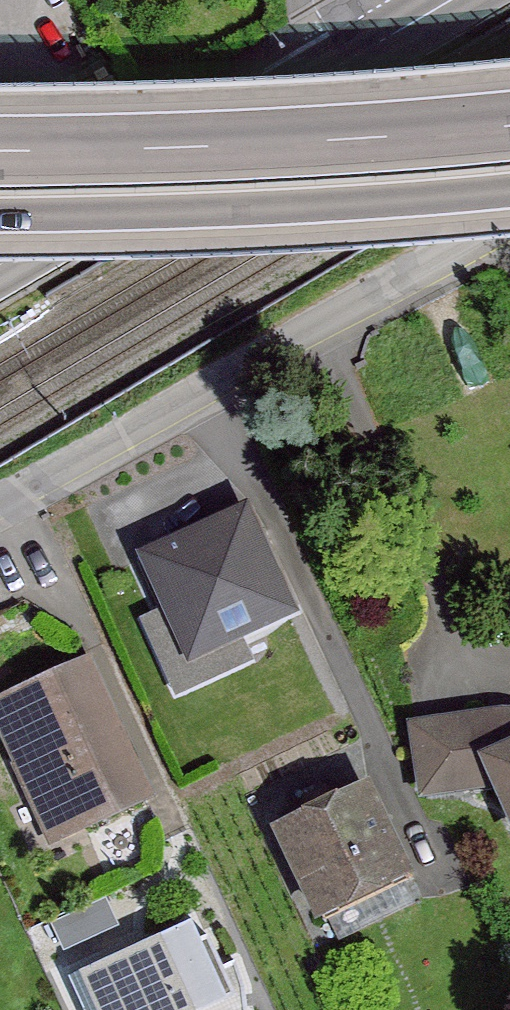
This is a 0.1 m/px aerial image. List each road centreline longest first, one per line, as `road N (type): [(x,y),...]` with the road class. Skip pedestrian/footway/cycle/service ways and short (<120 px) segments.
road 1 (residential): [(0,517),(509,214)]
road 2 (motorway): [(509,126),(223,148),(0,150)]
road 3 (motorway): [(0,212),(406,201),(509,189)]
road 4 (primary): [(0,264),(344,67)]
road 5 (primary): [(344,67),(453,0)]

